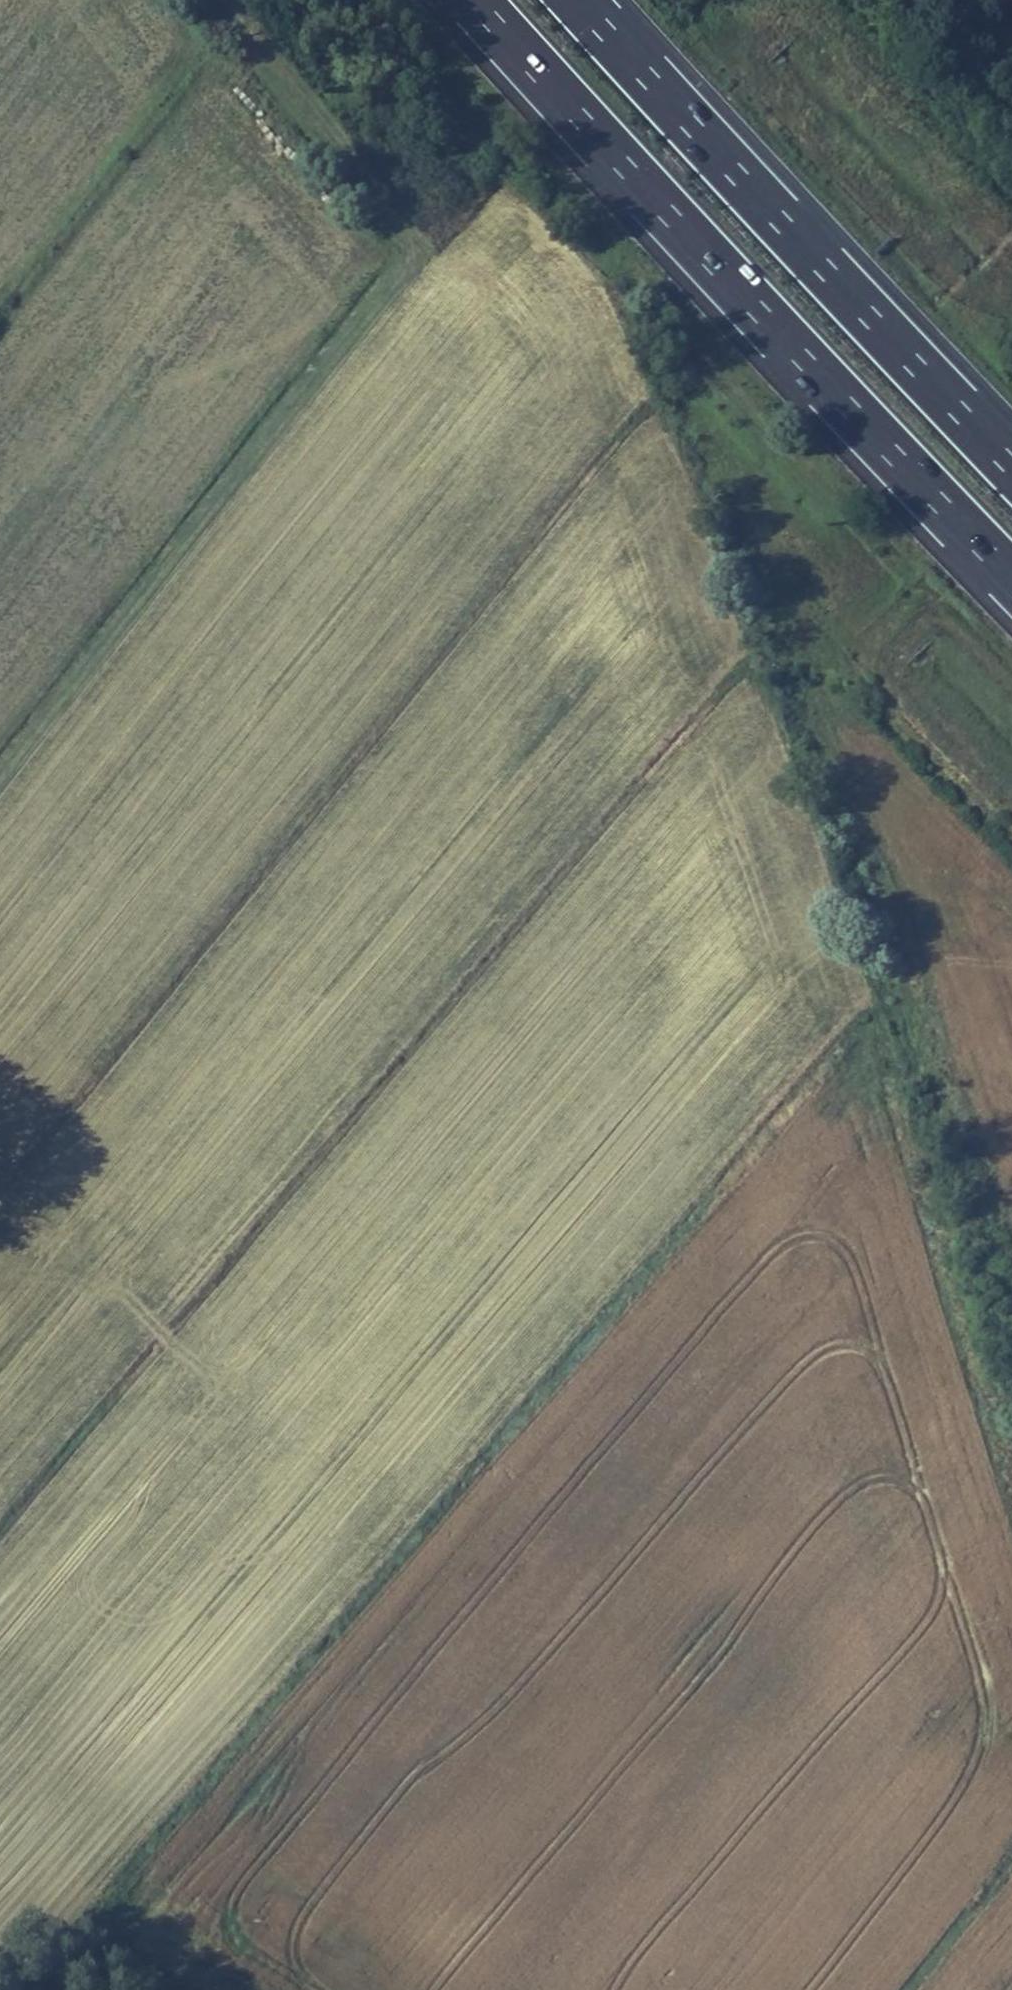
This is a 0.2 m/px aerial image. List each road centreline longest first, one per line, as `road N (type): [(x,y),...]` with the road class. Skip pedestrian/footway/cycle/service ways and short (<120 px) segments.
road 1 (track): [(0,777),(401,268),(404,234),(219,0)]
road 2 (motorway): [(478,0),(797,353),(1011,575)]
road 3 (motorway): [(1011,464),(581,0)]

